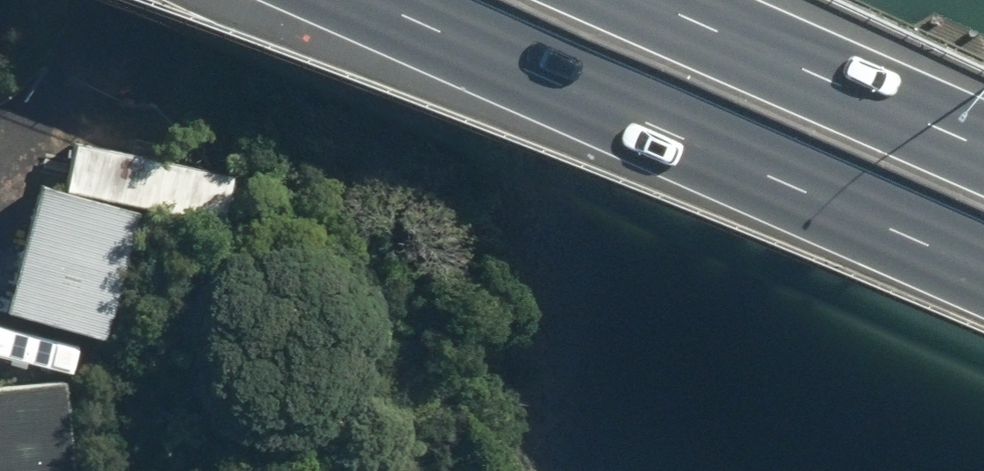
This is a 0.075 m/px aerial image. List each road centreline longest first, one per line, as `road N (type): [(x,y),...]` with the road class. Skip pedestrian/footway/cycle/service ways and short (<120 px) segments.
road 1 (primary): [(983,268),(371,0)]
road 2 (primary): [(669,0),(983,138)]
road 3 (track): [(163,0),(117,130)]

